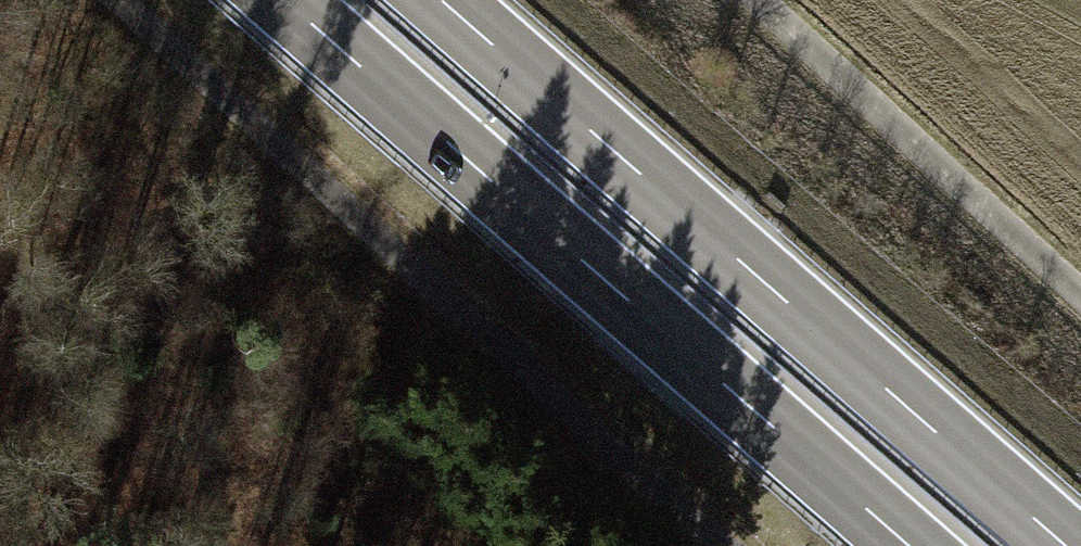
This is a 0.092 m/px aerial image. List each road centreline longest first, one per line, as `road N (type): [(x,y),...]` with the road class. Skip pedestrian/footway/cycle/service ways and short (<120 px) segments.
road 1 (trunk): [(1066,545),(442,0)]
road 2 (trunk): [(286,0),(909,545)]
road 3 (track): [(113,0),(693,522)]
road 4 (track): [(1080,307),(748,0)]

